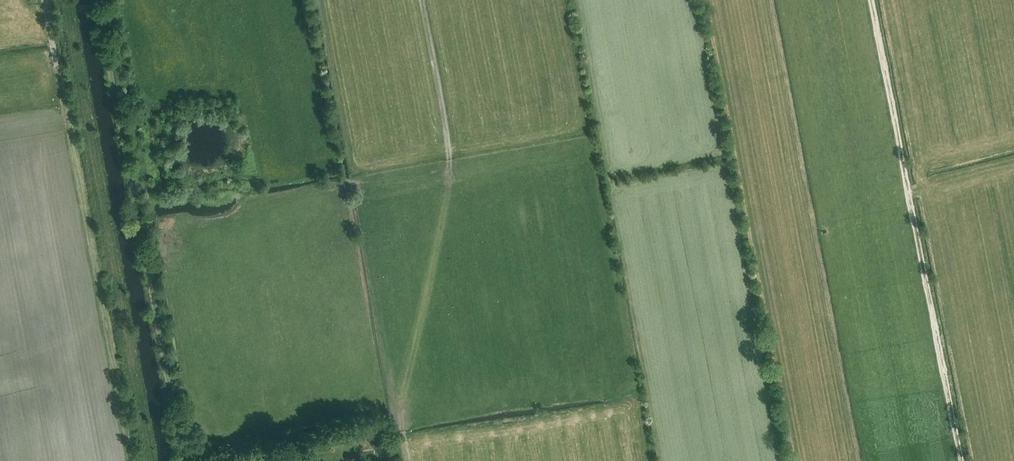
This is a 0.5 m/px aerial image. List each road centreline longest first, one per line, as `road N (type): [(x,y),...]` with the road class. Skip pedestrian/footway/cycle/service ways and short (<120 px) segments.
road 1 (track): [(99,0),(184,460)]

